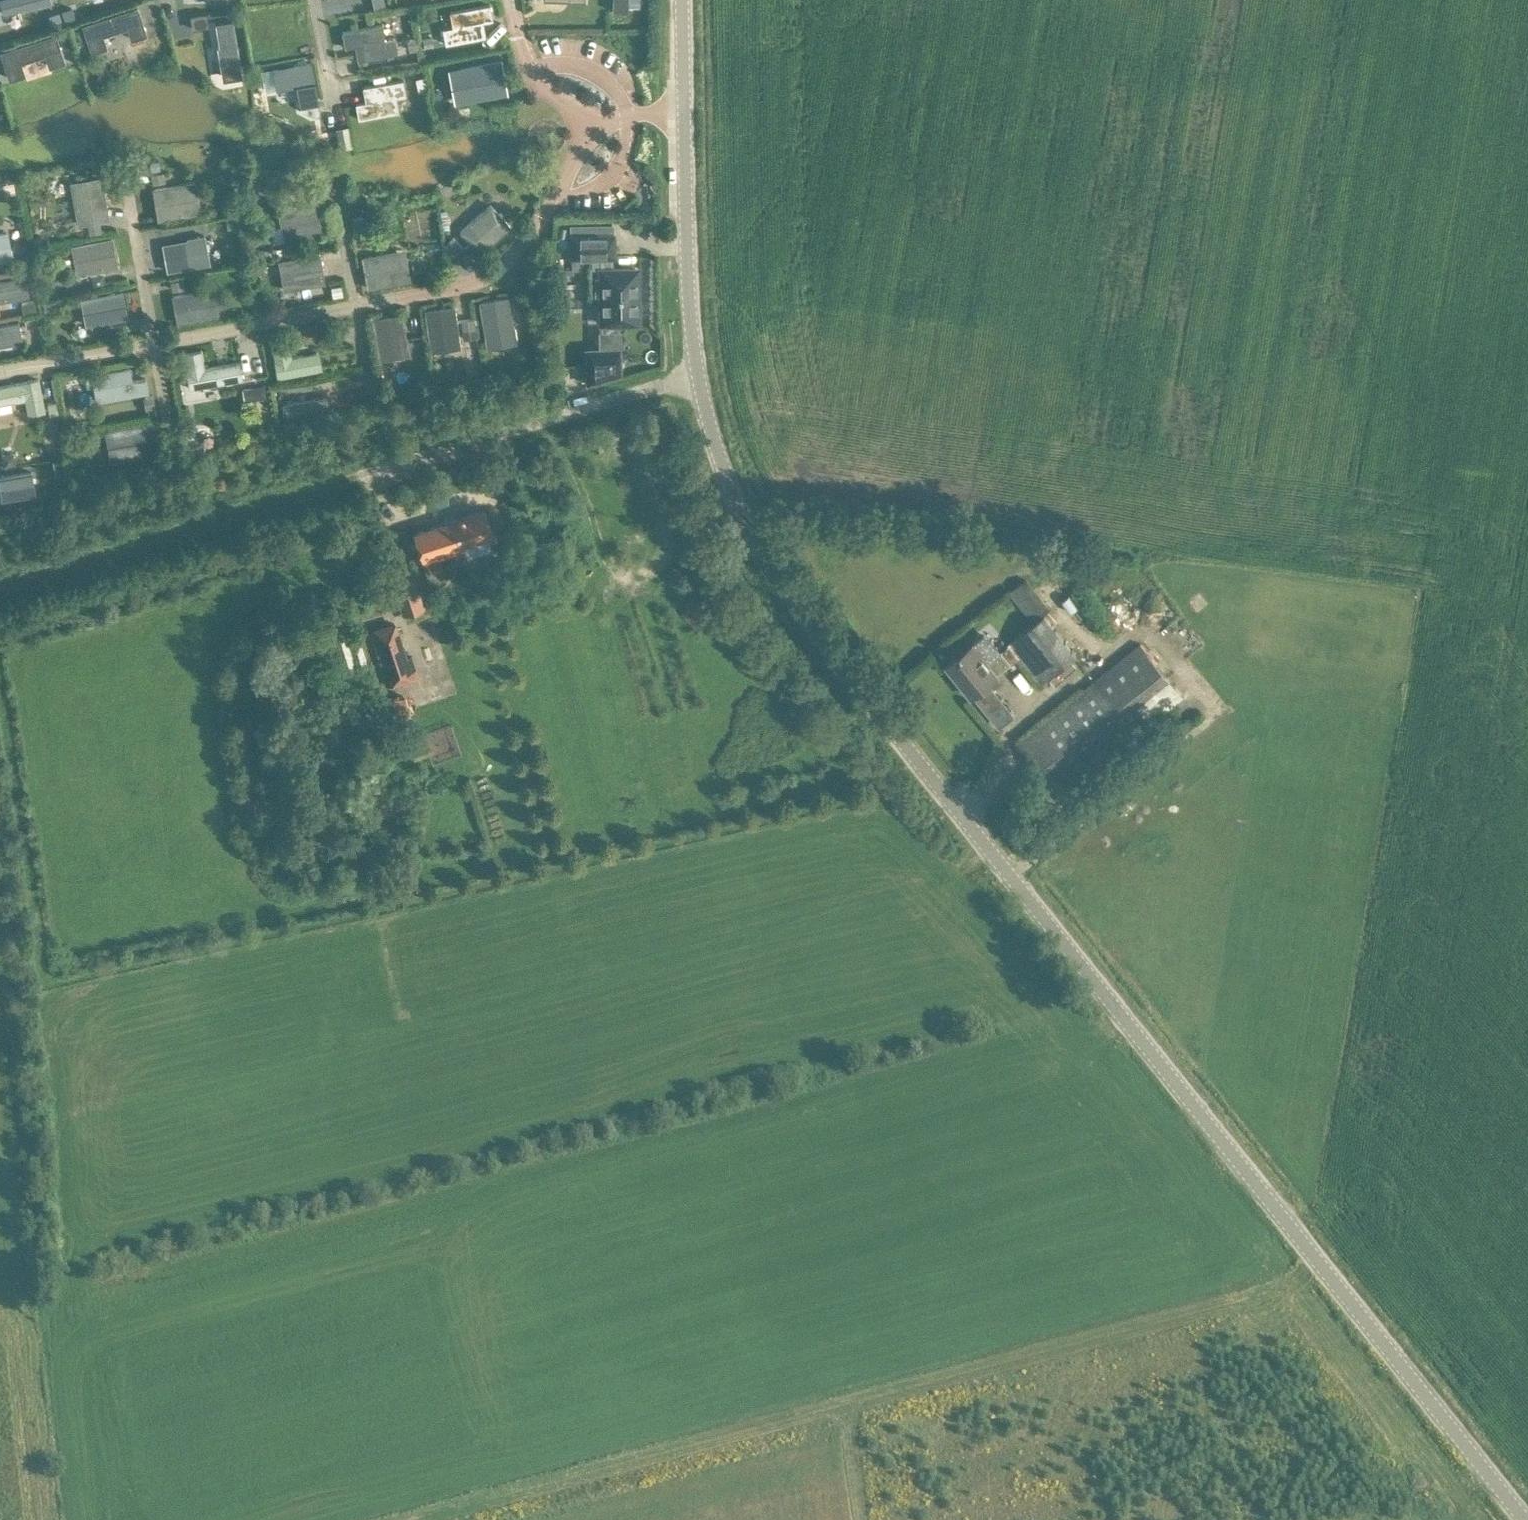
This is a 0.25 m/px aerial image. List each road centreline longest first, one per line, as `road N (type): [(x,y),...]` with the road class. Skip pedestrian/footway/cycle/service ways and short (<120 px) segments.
road 1 (tertiary): [(1518,1519),(790,594),(748,538),(690,385)]
road 2 (unclassified): [(337,482),(648,389),(690,385)]
road 3 (track): [(0,586),(337,482)]
road 4 (residential): [(583,123),(579,150),(544,217),(500,270),(479,282),(356,305)]
road 5 (tertiary): [(690,385),(682,114)]
road 6 (residential): [(356,305),(153,343)]
road 7 (residential): [(122,167),(153,343)]
road 8 (residential): [(153,343),(0,371)]
road 9 (residential): [(507,0),(528,71),(583,123)]

